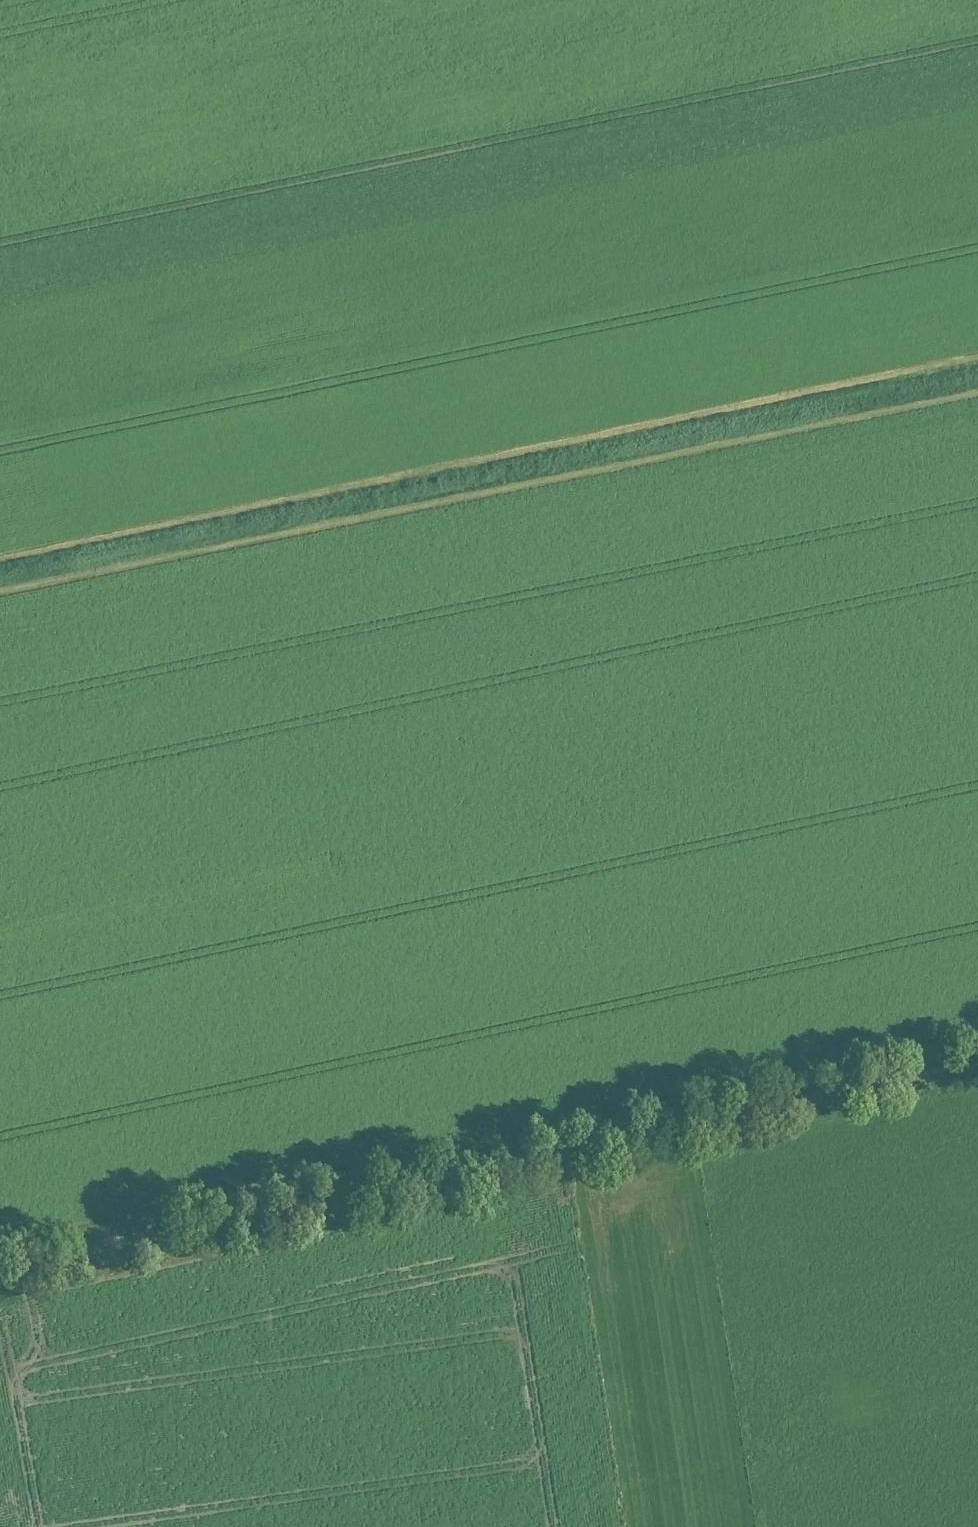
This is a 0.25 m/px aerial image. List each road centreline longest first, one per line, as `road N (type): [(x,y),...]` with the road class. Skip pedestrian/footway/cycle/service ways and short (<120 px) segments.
road 1 (unclassified): [(0,1276),(977,1063)]

